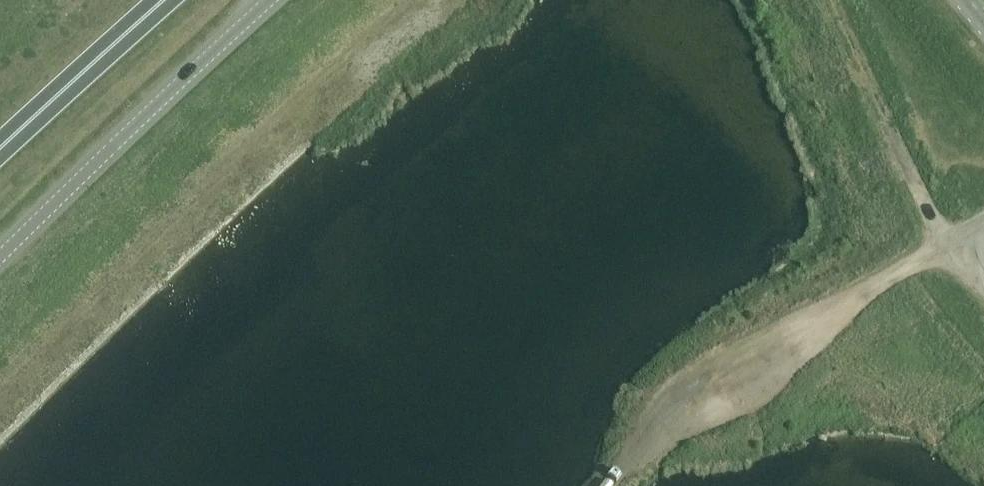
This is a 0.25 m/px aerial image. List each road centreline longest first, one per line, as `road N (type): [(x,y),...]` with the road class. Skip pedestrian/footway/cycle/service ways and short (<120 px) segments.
road 1 (tertiary): [(0,259),(271,0)]
road 2 (track): [(983,236),(945,242),(697,408)]
road 3 (track): [(945,242),(833,0)]
road 4 (trunk): [(0,149),(162,0)]

